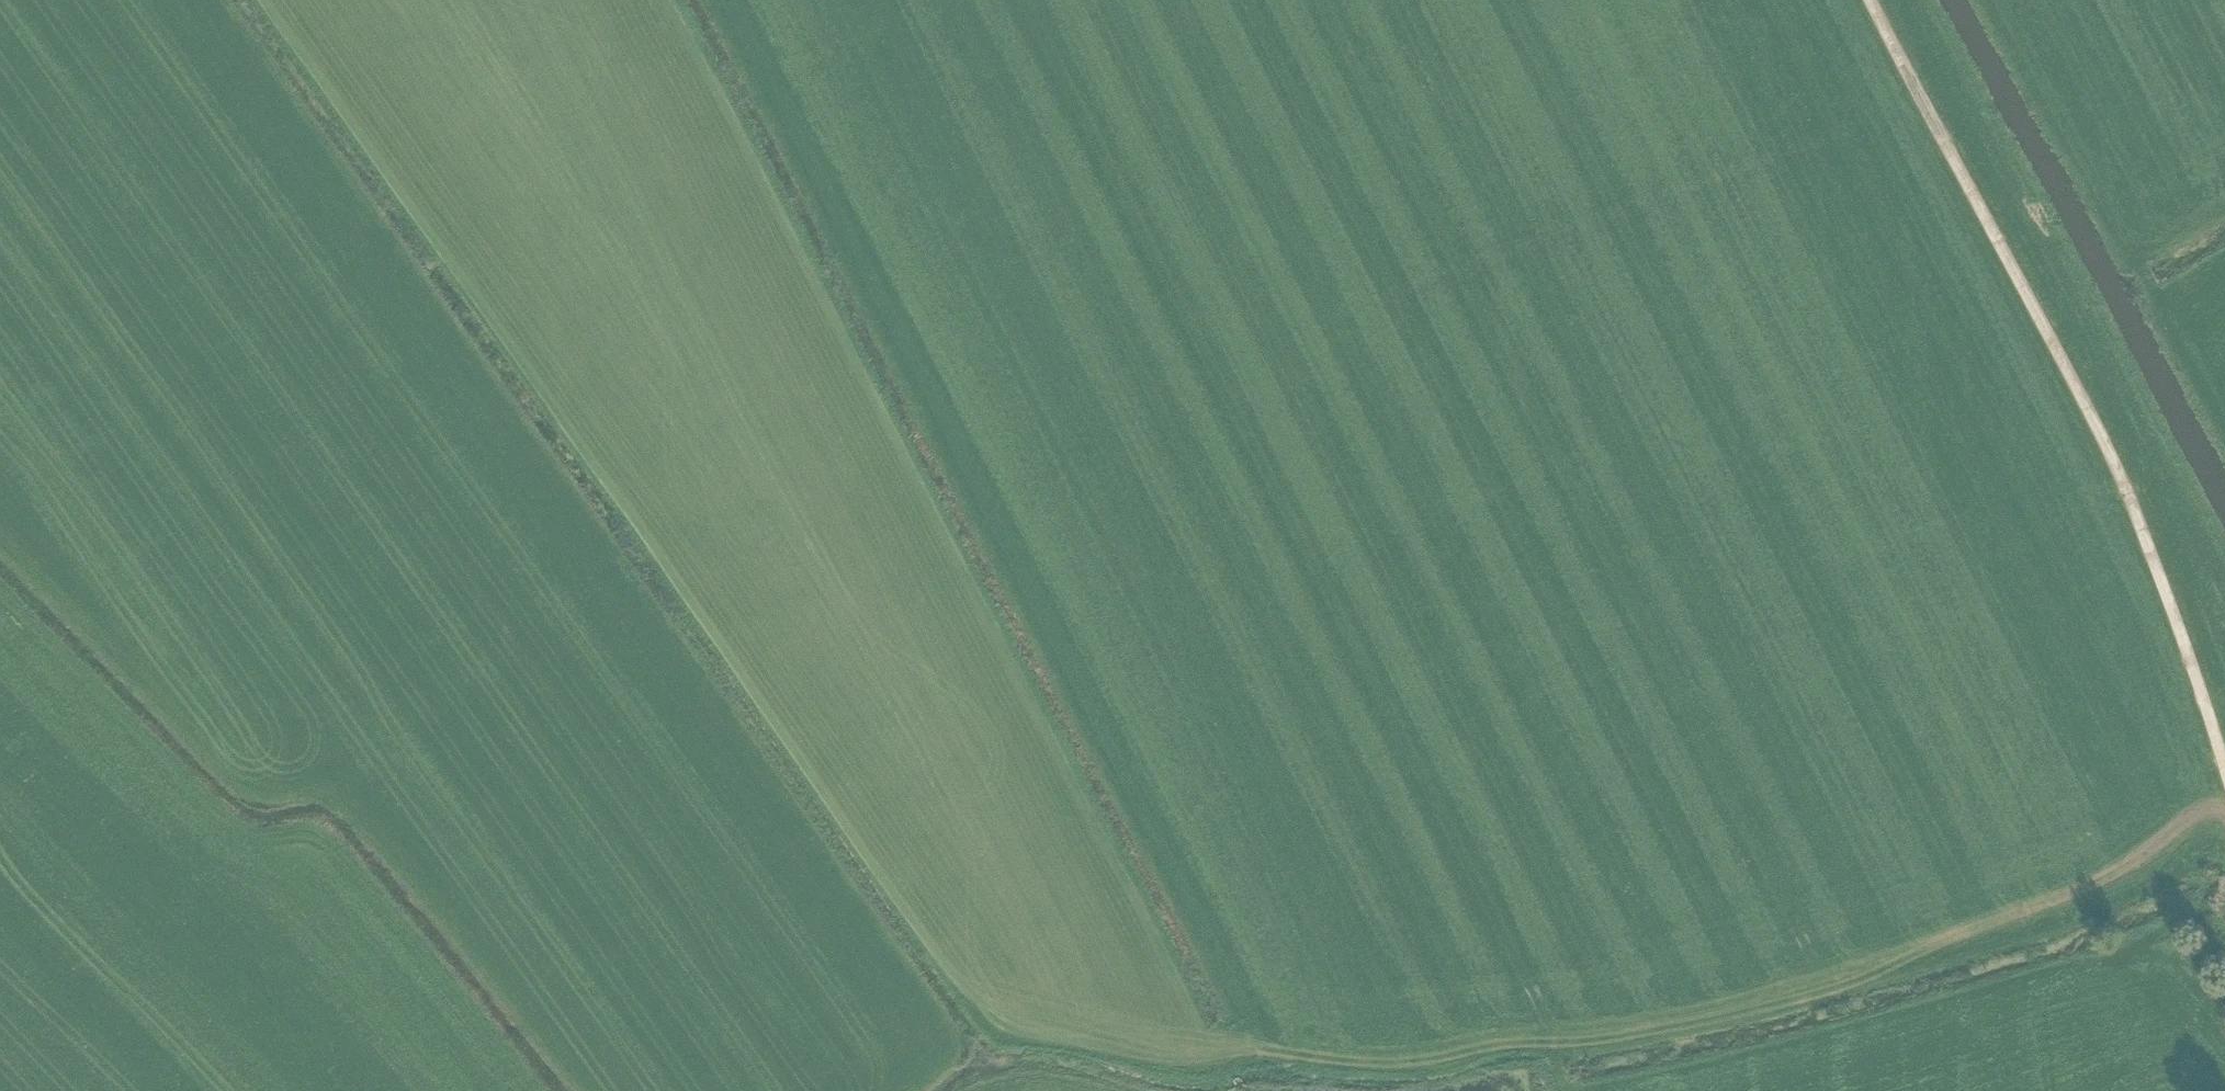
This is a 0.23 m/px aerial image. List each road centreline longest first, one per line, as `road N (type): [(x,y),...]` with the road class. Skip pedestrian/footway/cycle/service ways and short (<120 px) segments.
road 1 (track): [(2224,784),(2121,471),(1875,0)]

